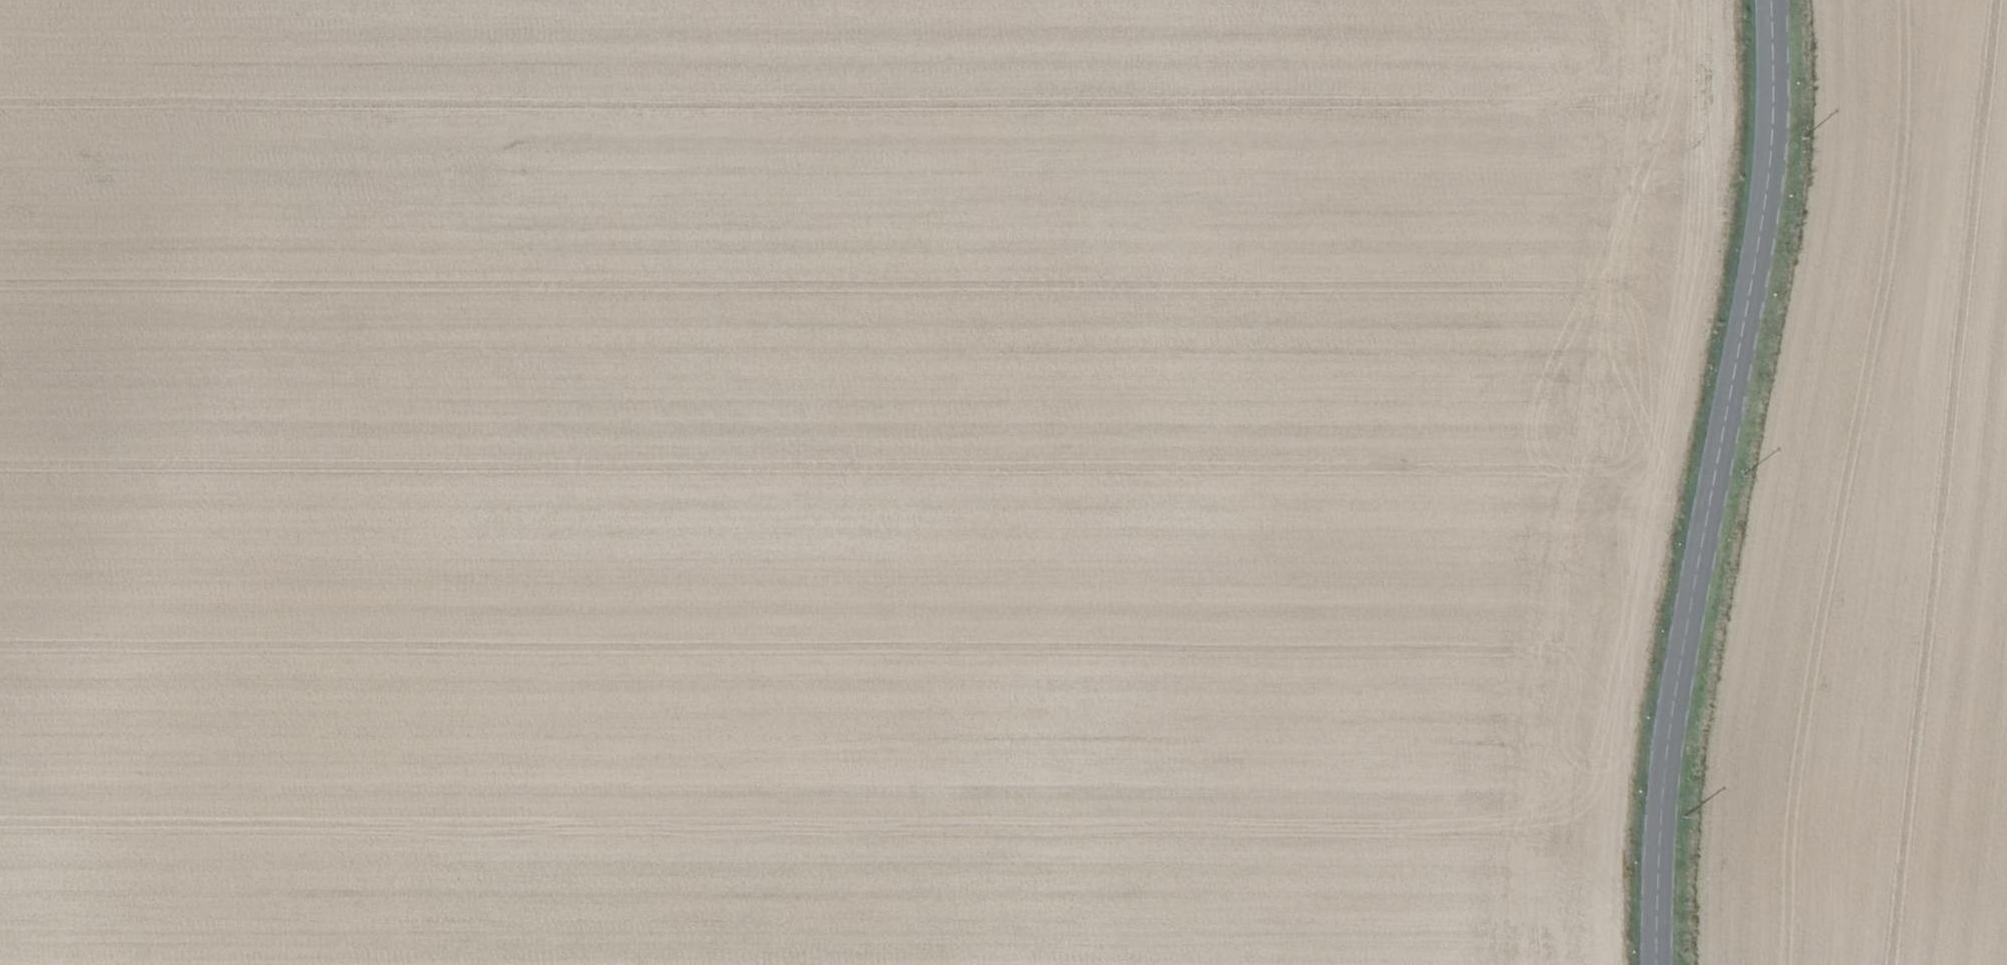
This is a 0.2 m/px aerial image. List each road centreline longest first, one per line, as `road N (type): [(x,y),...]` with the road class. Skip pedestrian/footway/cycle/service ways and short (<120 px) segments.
road 1 (tertiary): [(1644,964),(1663,705),(1759,166),(1760,0)]

